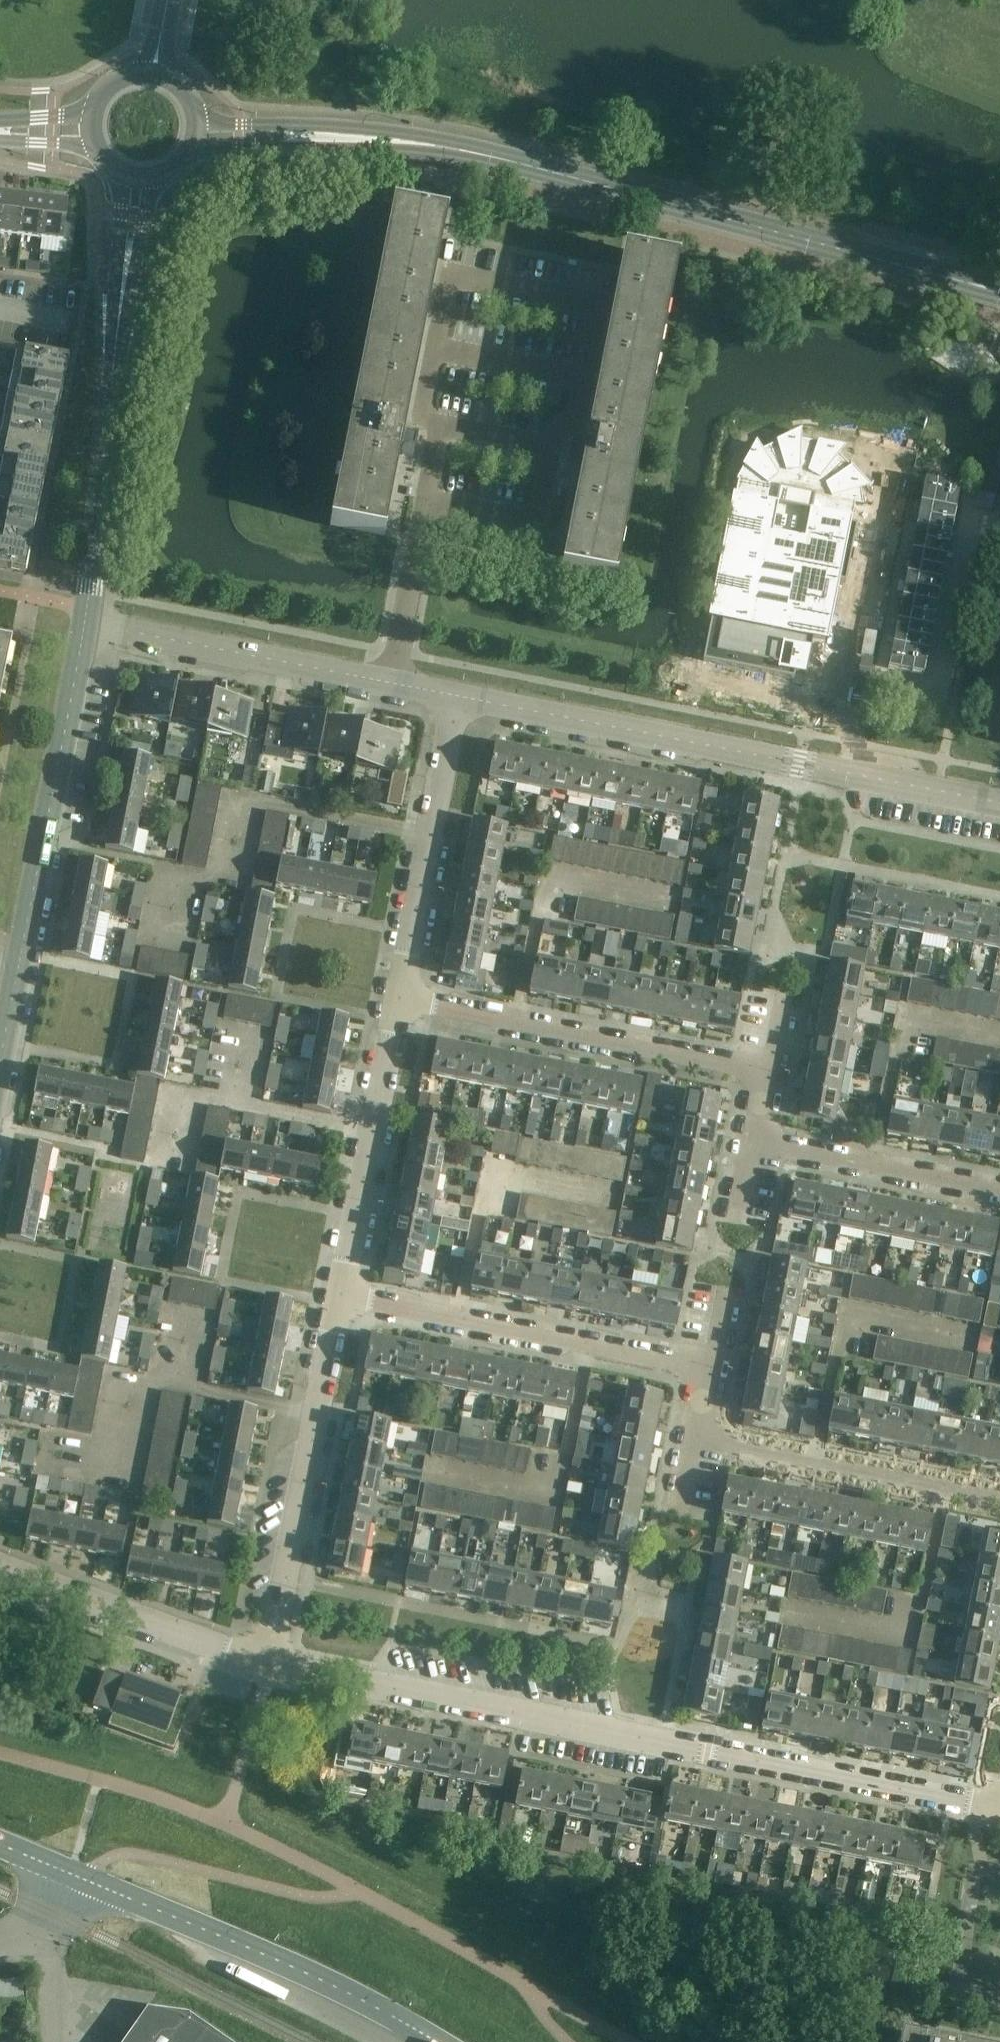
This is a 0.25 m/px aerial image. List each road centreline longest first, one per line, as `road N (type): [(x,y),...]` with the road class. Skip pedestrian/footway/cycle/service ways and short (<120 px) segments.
road 1 (secondary): [(999,292),(434,145),(197,136)]
road 2 (residential): [(999,1808),(264,1664)]
road 3 (residential): [(426,502),(438,437),(426,409),(452,275),(599,302),(578,417),(558,428),(537,523)]
road 4 (residential): [(999,803),(457,696)]
road 5 (tertiary): [(138,179),(84,623)]
road 6 (tertiary): [(84,623),(0,1059)]
road 7 (secondary): [(436,2041),(319,1980),(74,1876)]
road 8 (residential): [(264,1664),(341,1295)]
road 9 (residential): [(768,1070),(399,1000)]
road 10 (residential): [(704,1367),(341,1295)]
road 11 (residential): [(999,1497),(691,1439)]
road 12 (residential): [(390,683),(84,623)]
road 13 (residential): [(399,1000),(457,696)]
road 14 (residential): [(264,1664),(0,1570)]
road 15 (residential): [(172,1166),(187,1095),(373,1132)]
road 16 (residential): [(999,1189),(756,1140)]
road 17 (residential): [(390,683),(426,502)]
road 18 (residential): [(341,1295),(373,1132)]
road 19 (residential): [(373,1132),(399,1000)]

